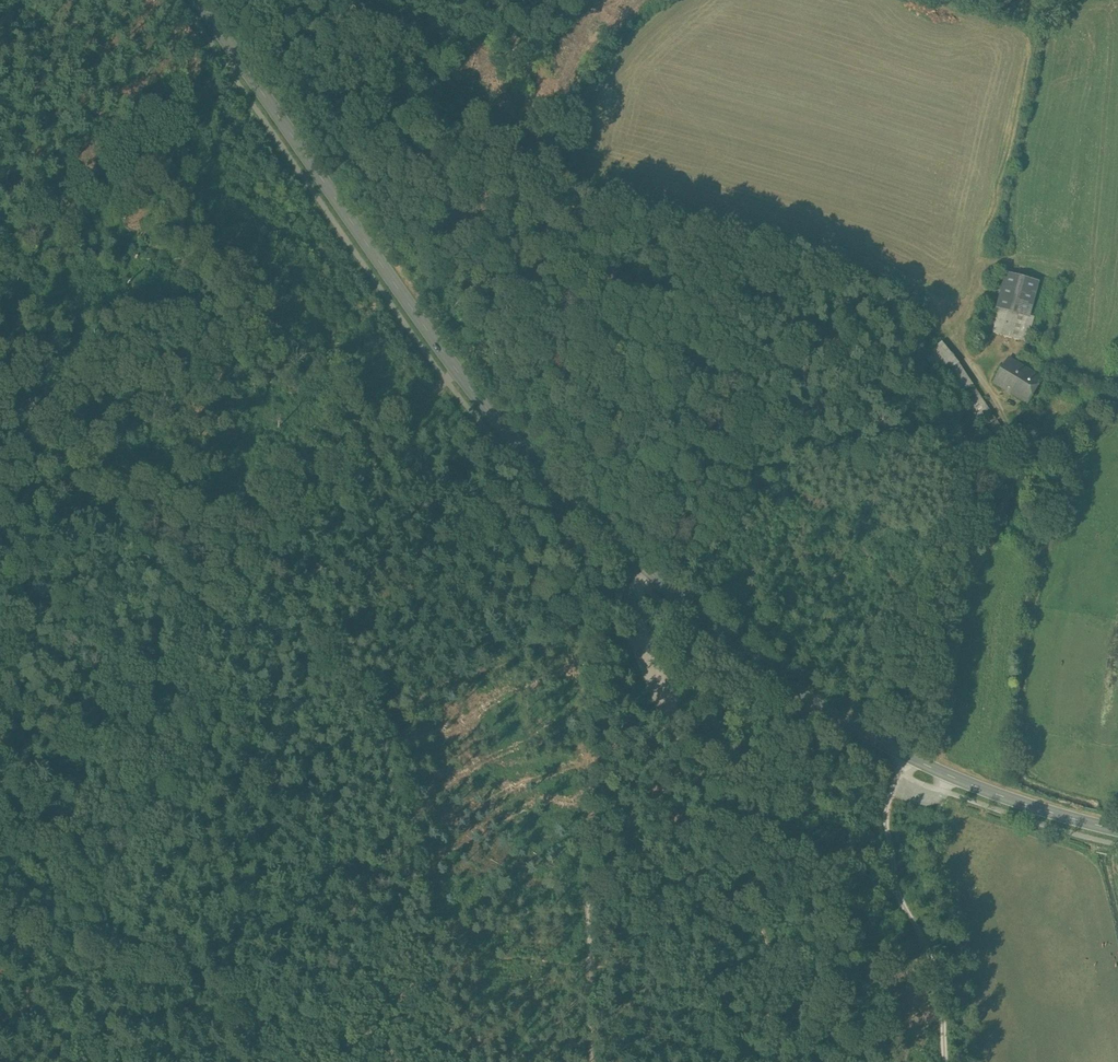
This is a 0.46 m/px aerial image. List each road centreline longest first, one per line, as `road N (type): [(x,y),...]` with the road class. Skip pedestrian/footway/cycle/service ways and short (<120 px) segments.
road 1 (tertiary): [(935,769),(753,661),(537,464),(443,351),(241,61)]
road 2 (residential): [(1021,464),(971,561),(935,769)]
road 3 (track): [(948,1061),(926,941),(900,899),(892,850),(885,796),(898,770)]
road 4 (tertiary): [(1117,831),(999,797),(935,769)]

